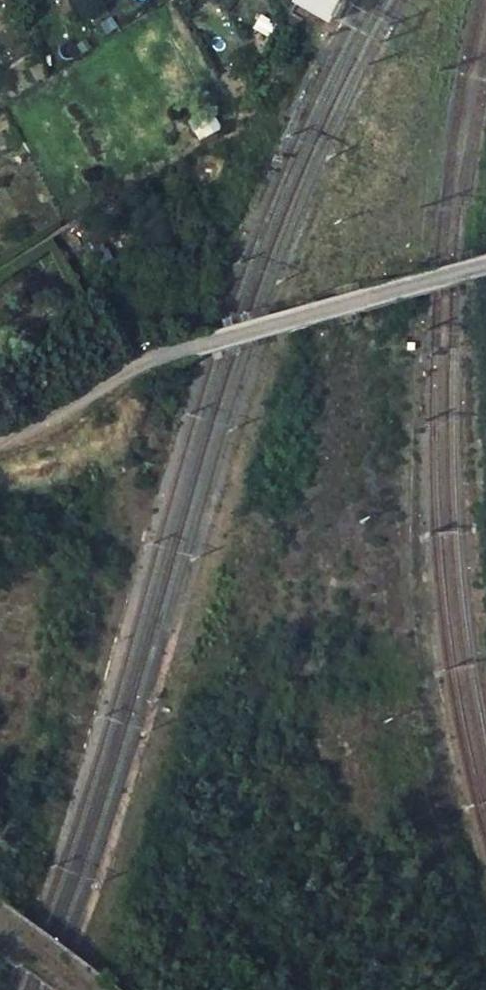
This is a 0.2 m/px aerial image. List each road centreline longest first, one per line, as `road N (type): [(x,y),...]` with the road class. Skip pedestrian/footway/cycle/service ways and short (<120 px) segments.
road 1 (residential): [(485,267),(173,352),(135,367),(56,421),(0,443)]

